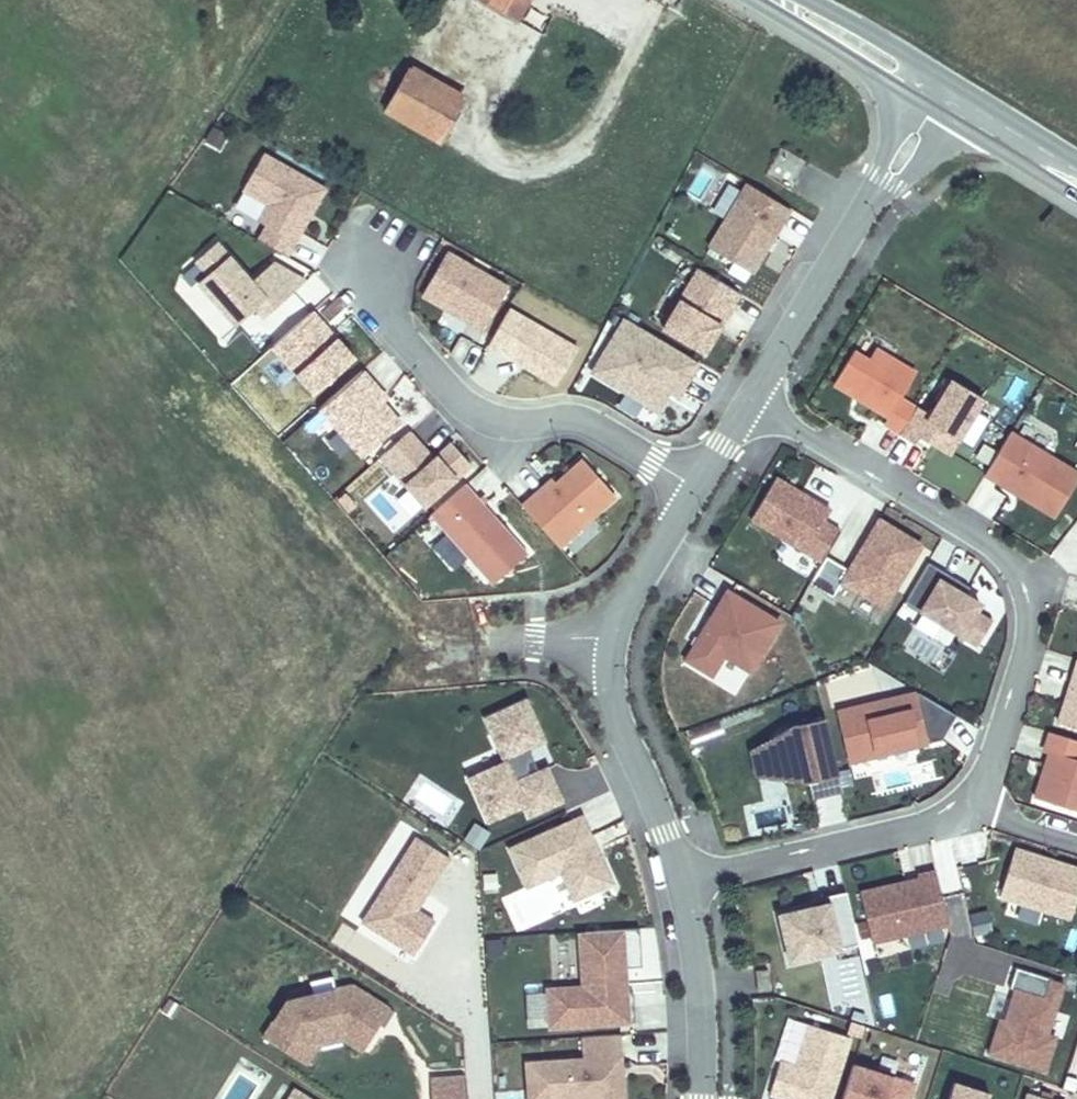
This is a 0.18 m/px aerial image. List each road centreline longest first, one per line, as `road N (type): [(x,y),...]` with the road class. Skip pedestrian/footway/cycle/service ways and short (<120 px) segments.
road 1 (residential): [(750,404),(980,534),(1014,567),(1032,626),(993,760),(958,809),(921,830),(682,882)]
road 2 (residential): [(696,490),(588,424),(516,428),(480,416),(369,300),(367,258)]
road 3 (residential): [(750,404),(939,91)]
road 4 (residential): [(610,643),(615,697),(682,882)]
road 5 (residential): [(682,882),(696,951),(707,1098)]
road 6 (residential): [(398,638),(610,643)]
road 7 (secondary): [(787,0),(939,91)]
road 8 (residential): [(610,643),(633,584),(696,490)]
road 9 (secondary): [(939,91),(1076,169)]

